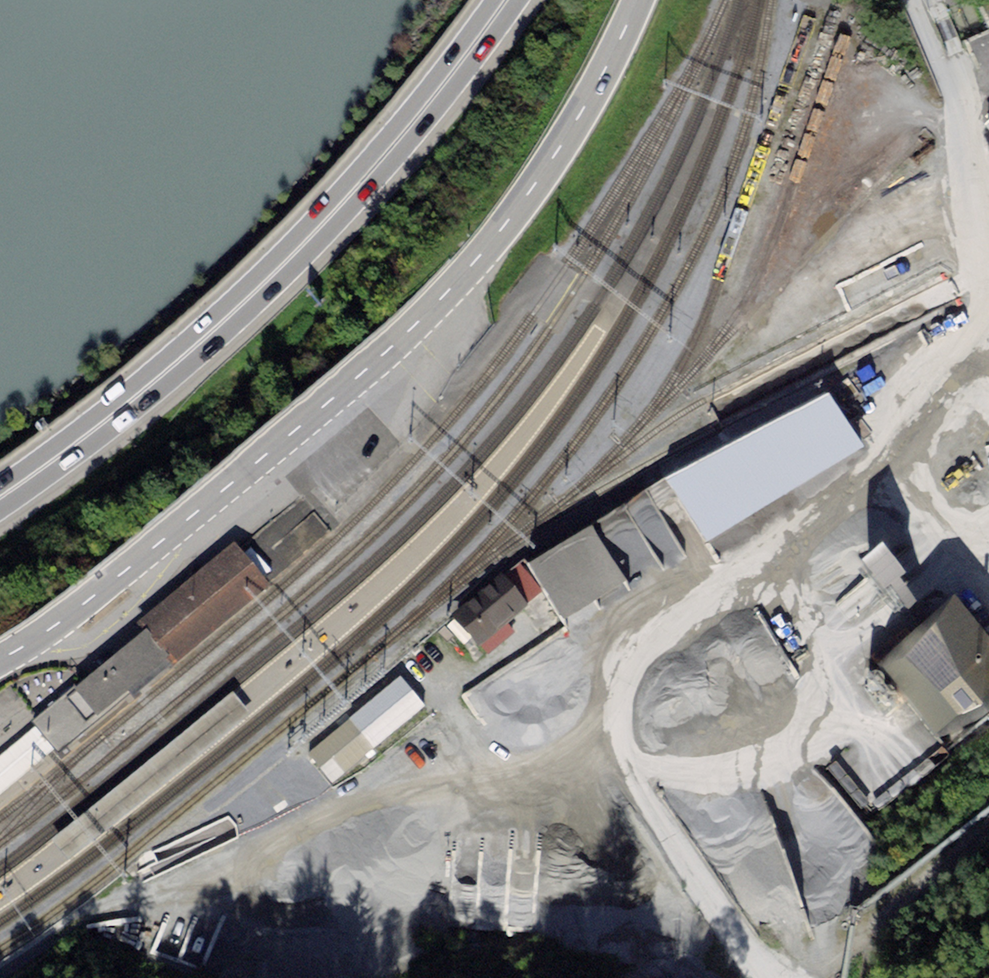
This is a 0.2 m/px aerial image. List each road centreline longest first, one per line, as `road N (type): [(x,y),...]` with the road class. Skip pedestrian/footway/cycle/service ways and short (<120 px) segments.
road 1 (primary): [(639,0),(610,64),(529,192),(414,326),(59,623),(0,659)]
road 2 (unclassified): [(648,620),(742,578),(810,531),(861,479),(896,407),(982,312),(986,271),(960,110),(920,0)]
road 3 (trunk): [(508,0),(362,183),(220,327),(82,440),(0,493)]
road 4 (track): [(648,620),(620,664),(613,749),(537,791),(461,780),(372,789),(225,859),(119,894)]
road 5 (track): [(613,749),(783,977)]
road 6 (track): [(0,973),(104,904)]

